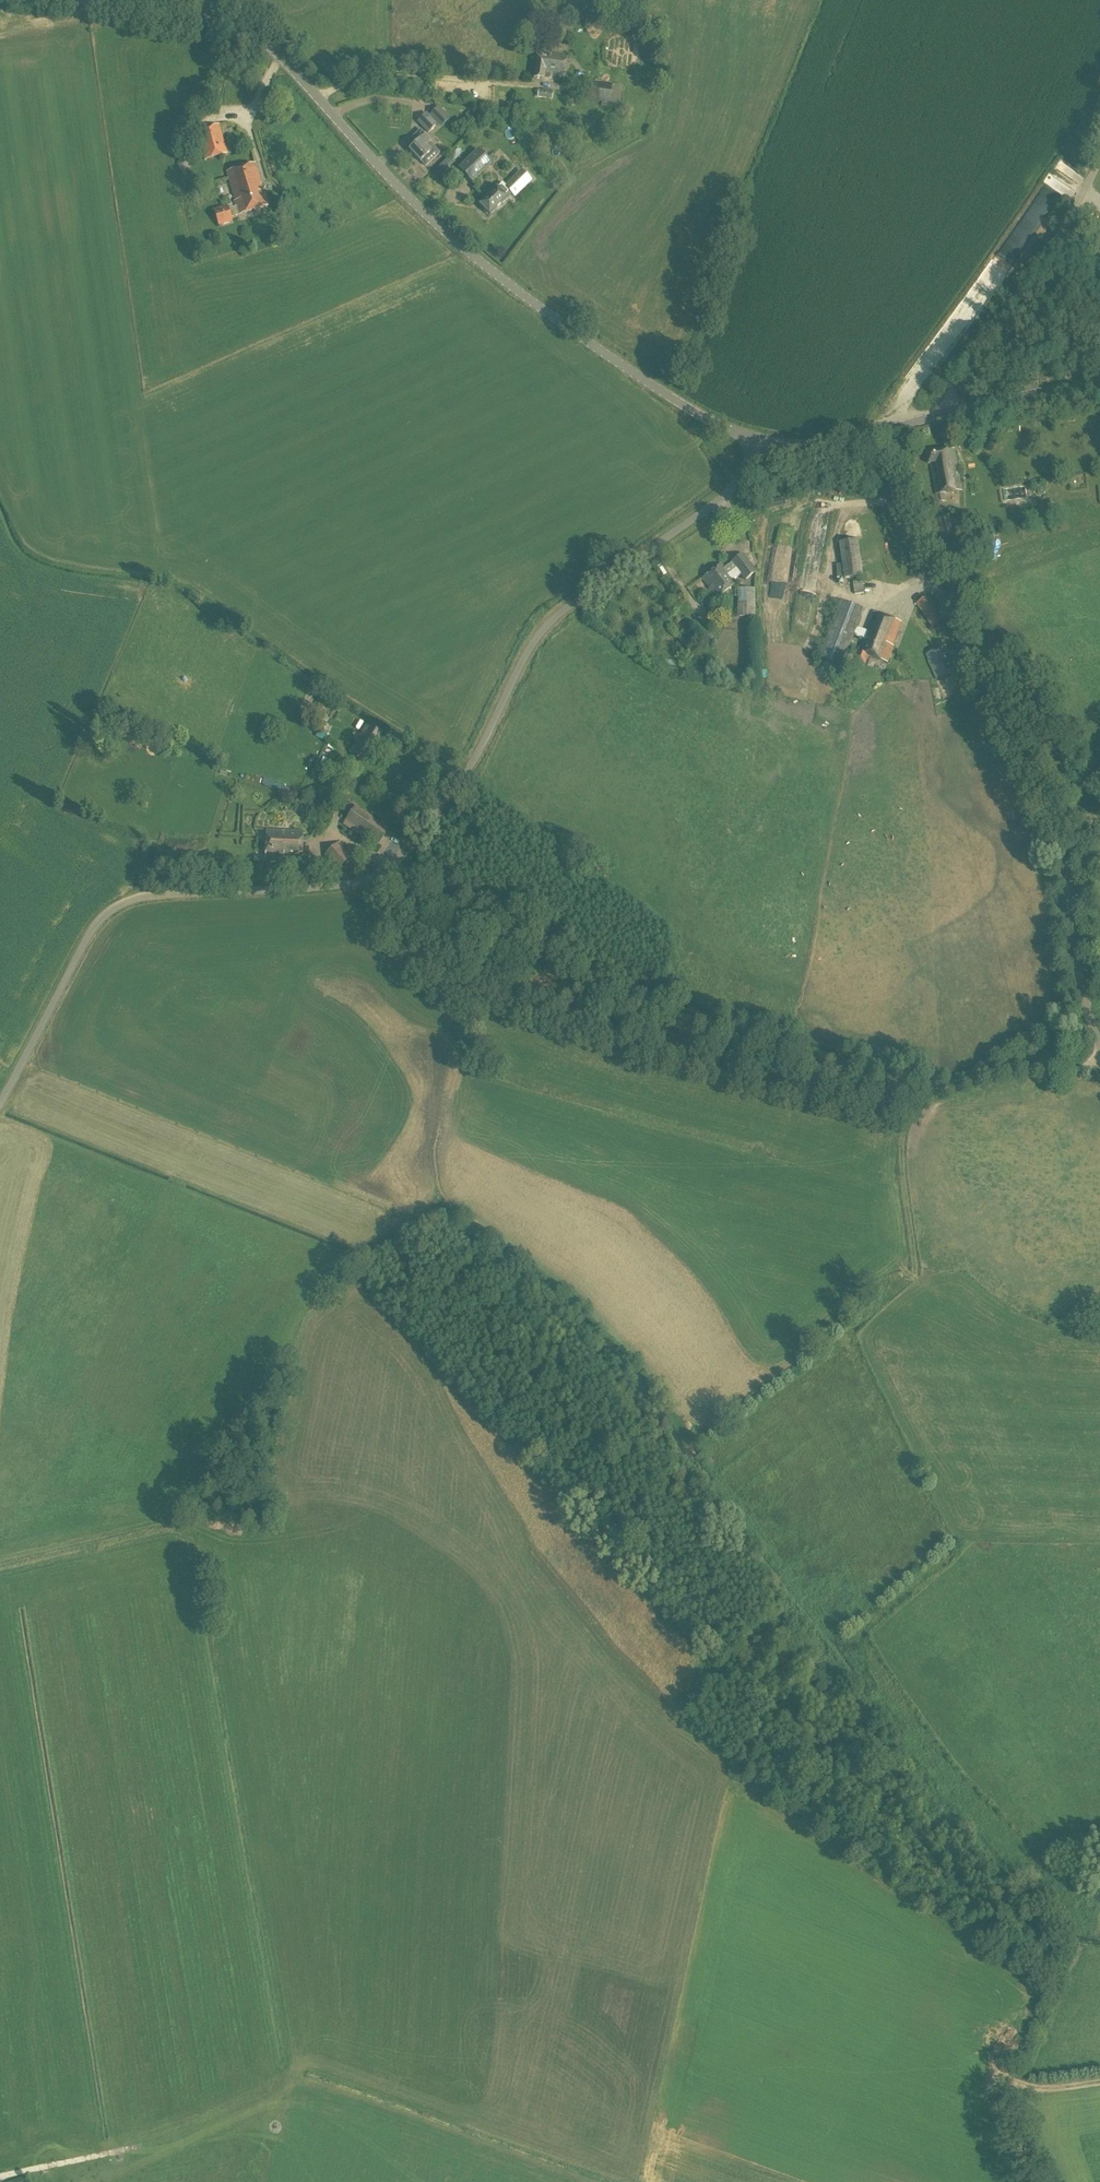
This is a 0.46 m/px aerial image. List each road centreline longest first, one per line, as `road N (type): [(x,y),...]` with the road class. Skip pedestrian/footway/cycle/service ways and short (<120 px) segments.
road 1 (unclassified): [(0,1101),(86,939),(116,905),(156,894),(349,883),(397,860),(464,776),(536,642),(733,490),(756,440)]
road 2 (unclassified): [(756,440),(634,373),(447,237),(264,44),(227,26),(88,0)]
road 3 (track): [(397,860),(677,1015),(934,1092),(993,1073),(1099,1061)]
road 4 (unclassified): [(1099,1046),(1079,975),(1058,837),(862,437)]
road 5 (track): [(951,392),(1057,238),(1099,157)]
road 6 (unclassified): [(862,437),(1099,379)]

